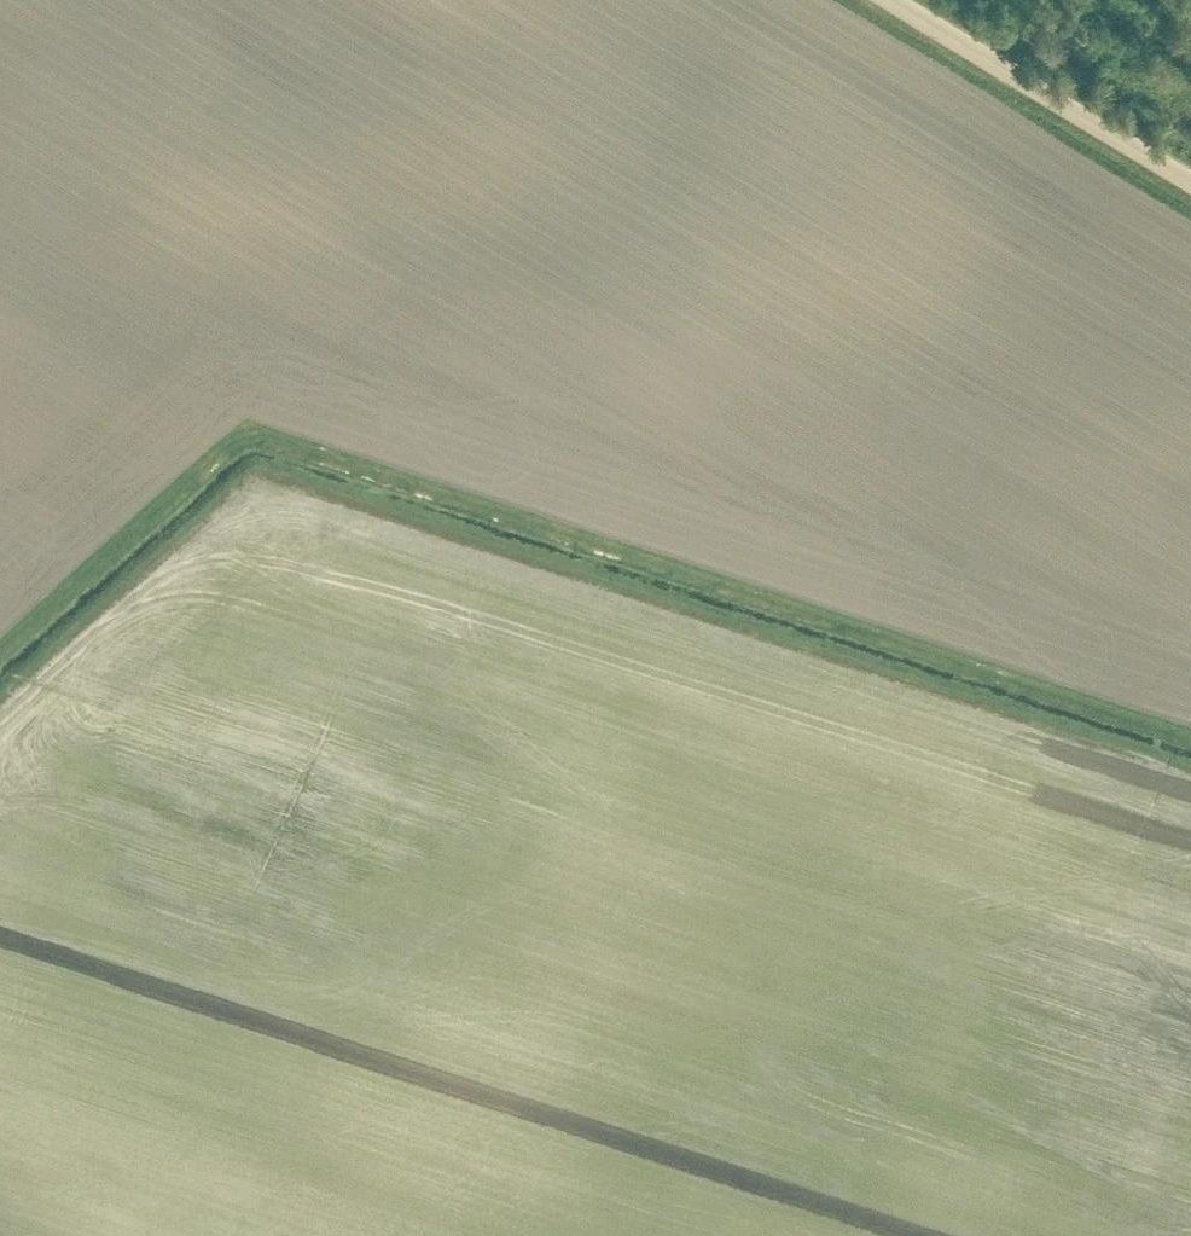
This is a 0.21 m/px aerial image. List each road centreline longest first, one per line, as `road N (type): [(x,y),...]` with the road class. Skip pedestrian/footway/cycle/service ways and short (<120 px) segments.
road 1 (track): [(0,653),(248,429),(1190,737)]
road 2 (track): [(1190,174),(893,0)]

